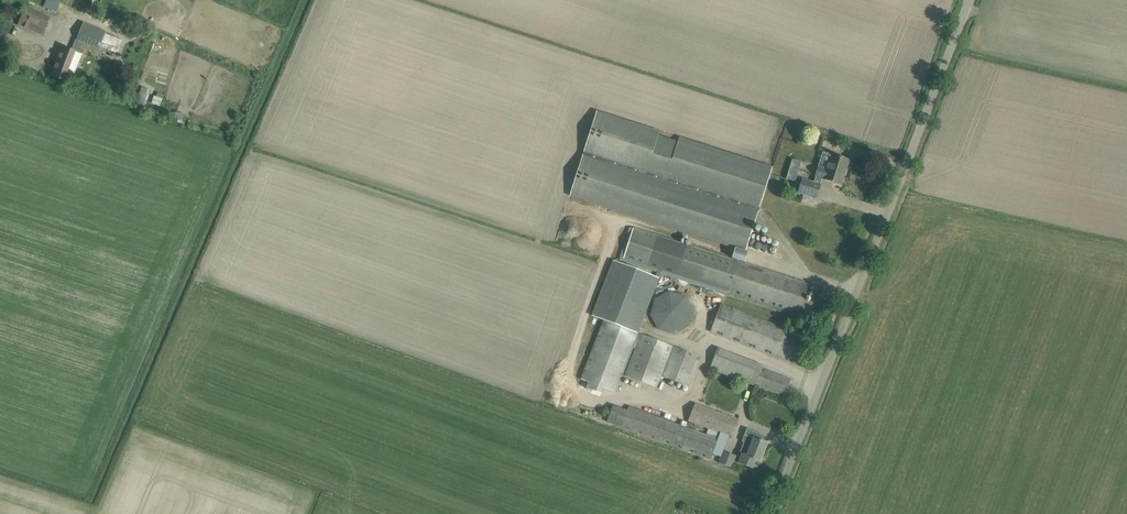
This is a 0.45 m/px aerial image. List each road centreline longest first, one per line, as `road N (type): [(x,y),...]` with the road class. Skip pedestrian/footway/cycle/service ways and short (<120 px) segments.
road 1 (unclassified): [(770,513),(963,0)]

